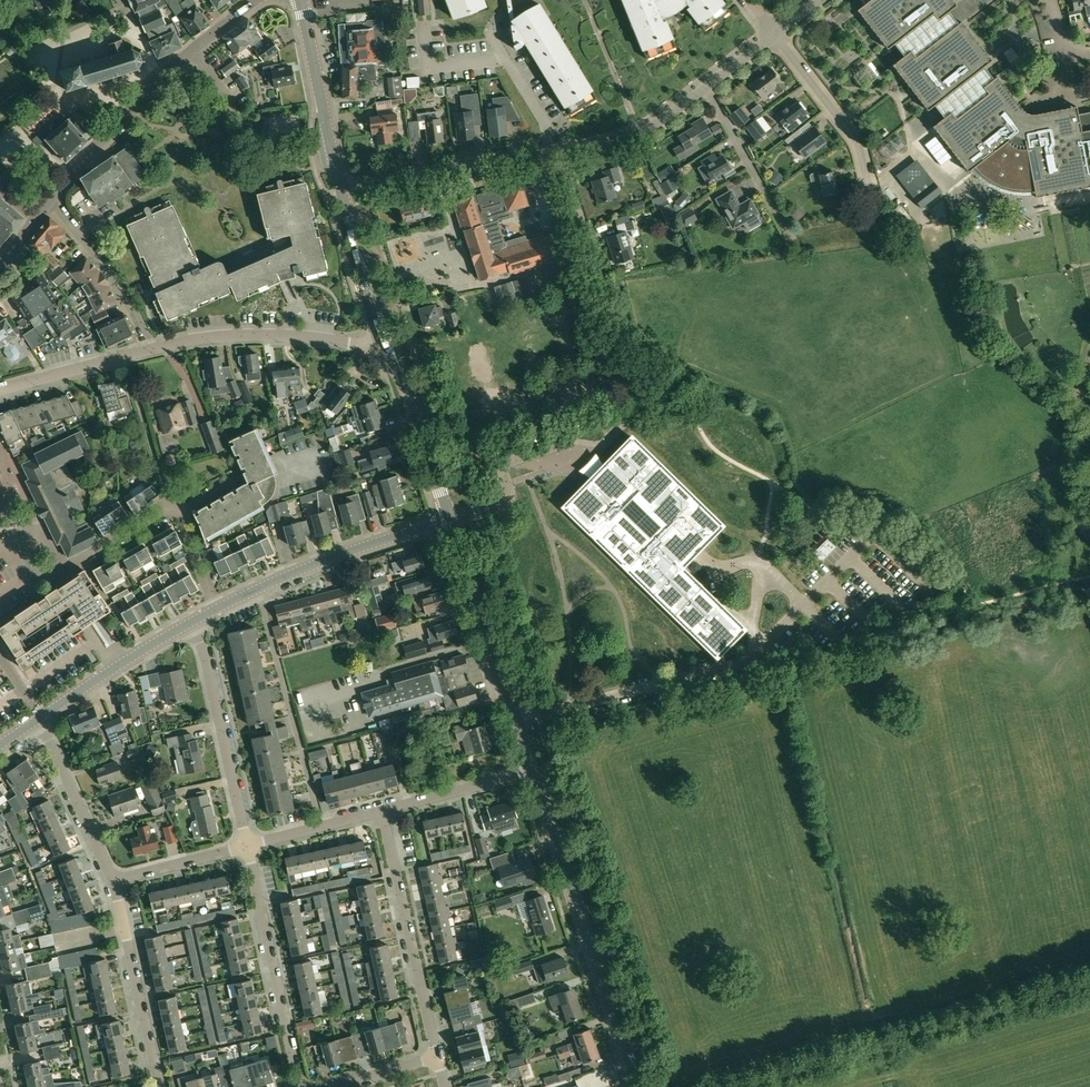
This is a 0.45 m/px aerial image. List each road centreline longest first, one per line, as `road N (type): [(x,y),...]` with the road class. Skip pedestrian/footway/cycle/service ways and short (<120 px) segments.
road 1 (residential): [(342,189),(622,140),(706,88)]
road 2 (secondary): [(634,1071),(533,771)]
road 3 (residential): [(49,201),(156,82),(256,0)]
road 4 (secondary): [(533,771),(449,520)]
road 5 (residential): [(437,1057),(382,810)]
road 6 (tertiary): [(215,609),(321,562),(449,520)]
road 7 (residential): [(300,1086),(248,846)]
road 8 (residential): [(248,846),(192,621)]
road 9 (residential): [(153,349),(240,335),(383,341)]
road 10 (residential): [(159,1086),(113,881)]
road 11 (secondary): [(342,189),(301,0)]
road 12 (residential): [(871,196),(858,143),(774,34)]
road 13 (residential): [(49,201),(134,307),(153,349)]
road 14 (residential): [(113,881),(37,719)]
road 15 (tertiary): [(43,716),(192,621)]
road 16 (residential): [(792,241),(706,88)]
road 17 (residential): [(0,389),(153,349)]
road 18 (residential): [(382,810),(533,771)]
road 19 (secondary): [(449,520),(405,381)]
road 20 (residential): [(113,881),(248,846)]
road 21 (residential): [(248,846),(382,810)]
road 22 (residential): [(60,570),(180,512)]

